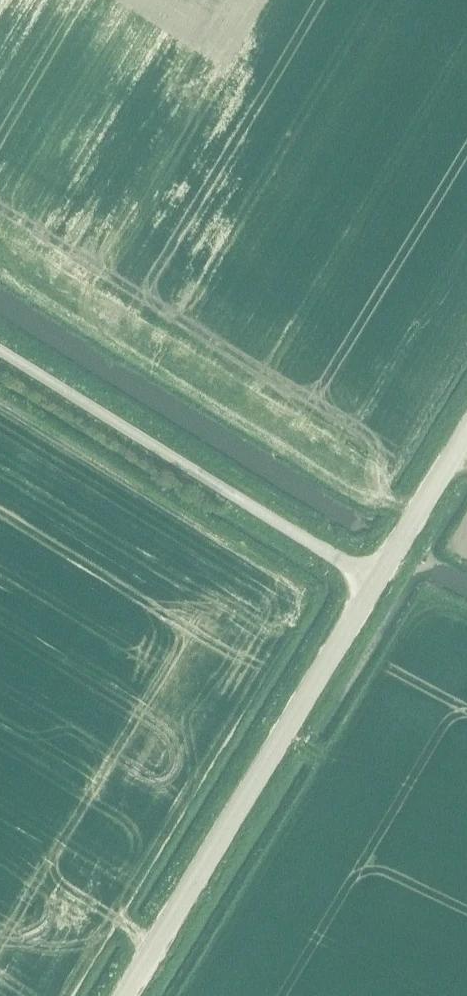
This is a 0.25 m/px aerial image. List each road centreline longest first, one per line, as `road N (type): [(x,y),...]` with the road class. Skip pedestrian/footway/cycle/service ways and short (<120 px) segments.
road 1 (tertiary): [(125,995),(379,582)]
road 2 (unclassified): [(379,582),(0,348)]
road 3 (tertiary): [(379,582),(466,435)]

